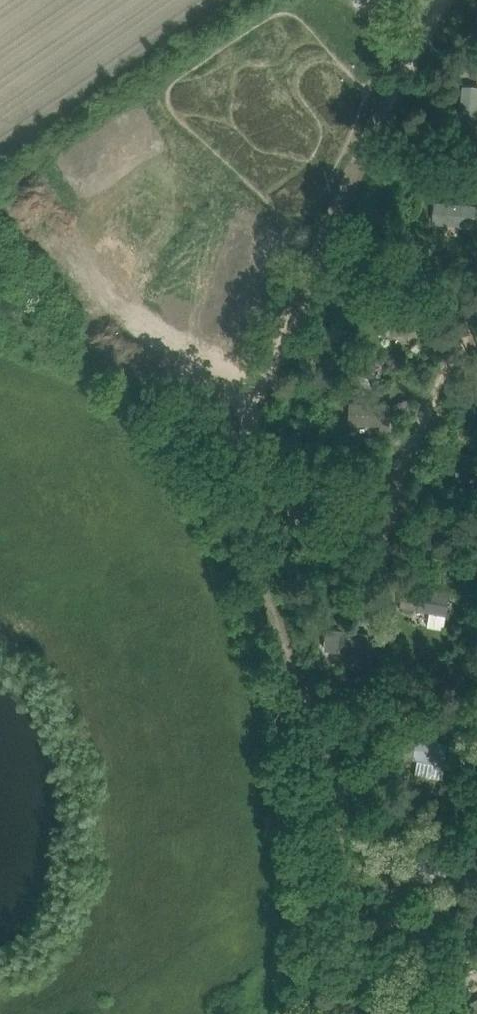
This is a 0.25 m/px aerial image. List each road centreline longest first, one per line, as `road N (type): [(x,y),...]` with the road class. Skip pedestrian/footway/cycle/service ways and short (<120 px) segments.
road 1 (track): [(338,1013),(336,881),(321,791),(227,519),(245,436),(352,165),(396,70),(443,0)]
road 2 (track): [(476,866),(337,937)]

